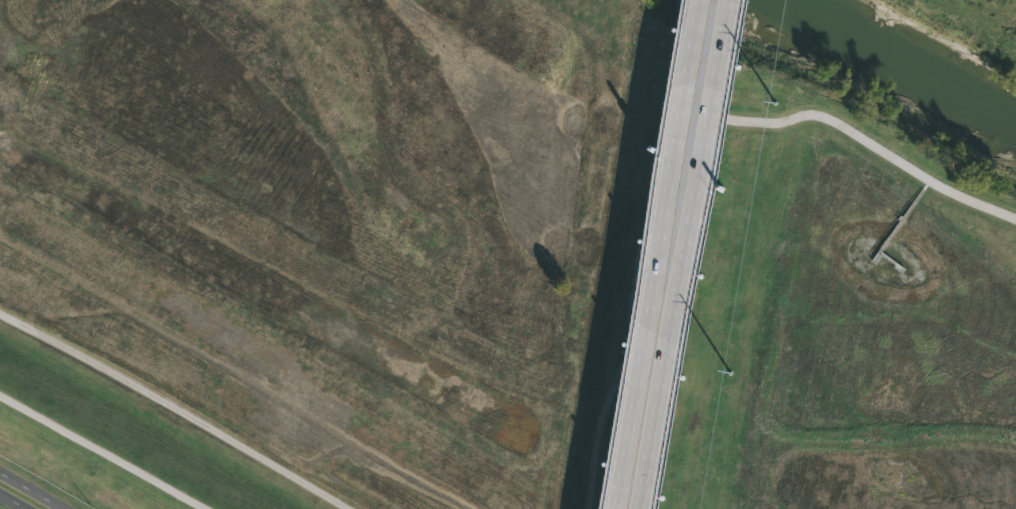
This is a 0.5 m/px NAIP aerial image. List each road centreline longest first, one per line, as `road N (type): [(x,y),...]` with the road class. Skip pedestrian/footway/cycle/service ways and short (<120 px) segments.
road 1 (secondary): [(642,508),(727,0)]
road 2 (secondary): [(702,0),(619,508)]
road 3 (track): [(0,394),(206,508)]

